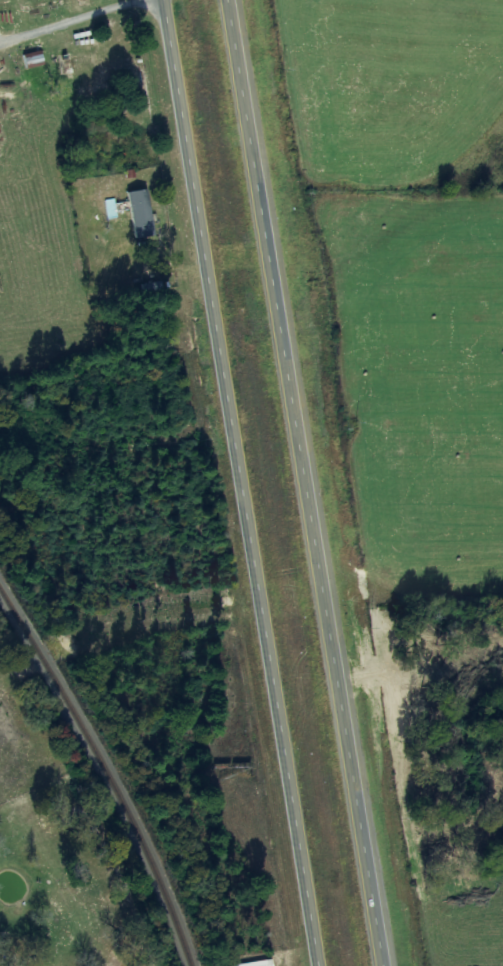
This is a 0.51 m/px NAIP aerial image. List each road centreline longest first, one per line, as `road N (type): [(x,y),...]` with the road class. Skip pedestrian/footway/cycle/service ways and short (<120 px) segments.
road 1 (trunk): [(391,965),(236,0)]
road 2 (trunk): [(173,0),(325,965)]

